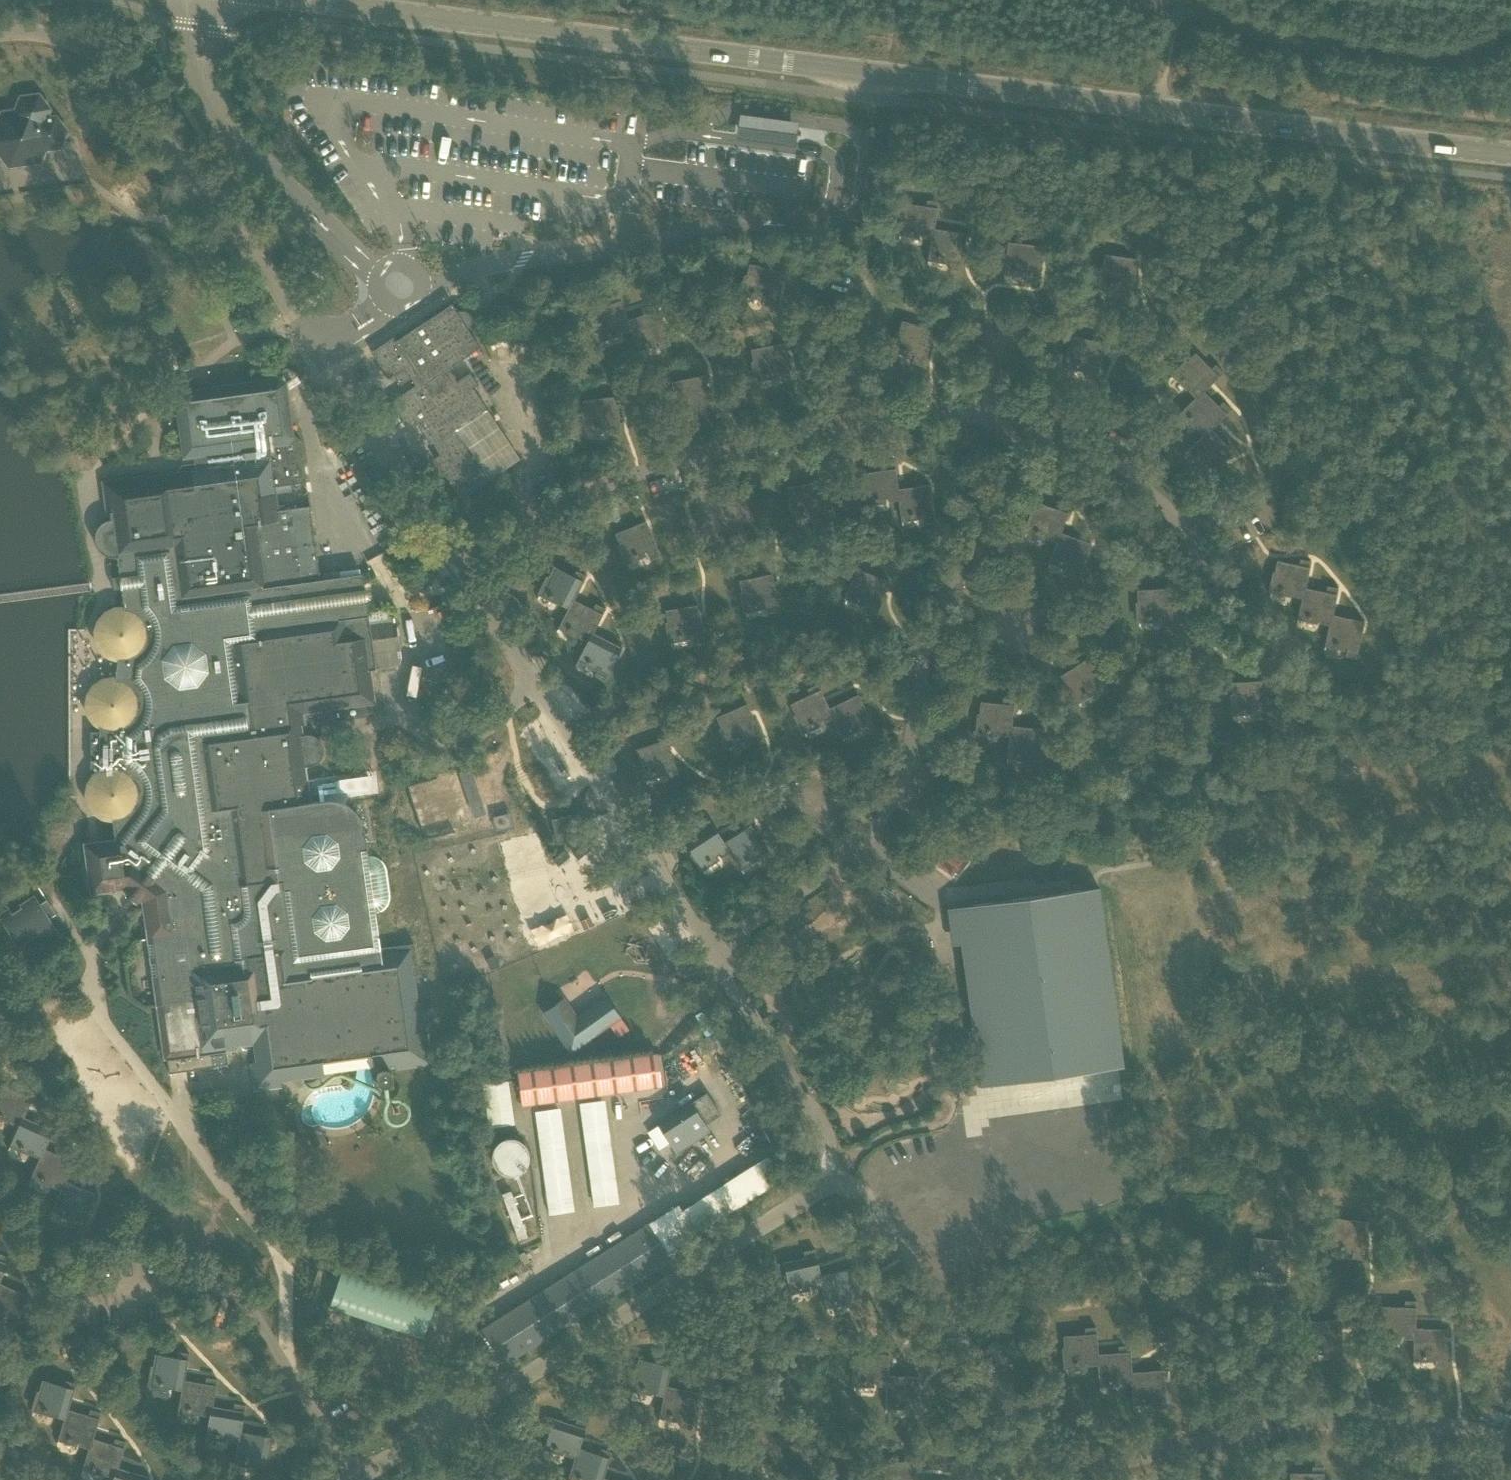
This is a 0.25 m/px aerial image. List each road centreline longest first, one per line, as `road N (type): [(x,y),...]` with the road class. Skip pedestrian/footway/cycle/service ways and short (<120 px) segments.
road 1 (tertiary): [(1510,153),(288,0)]
road 2 (track): [(1510,39),(1426,61),(1339,53),(1177,19)]
road 3 (residential): [(446,1416),(432,1385),(437,1336),(446,1317),(469,1304)]

